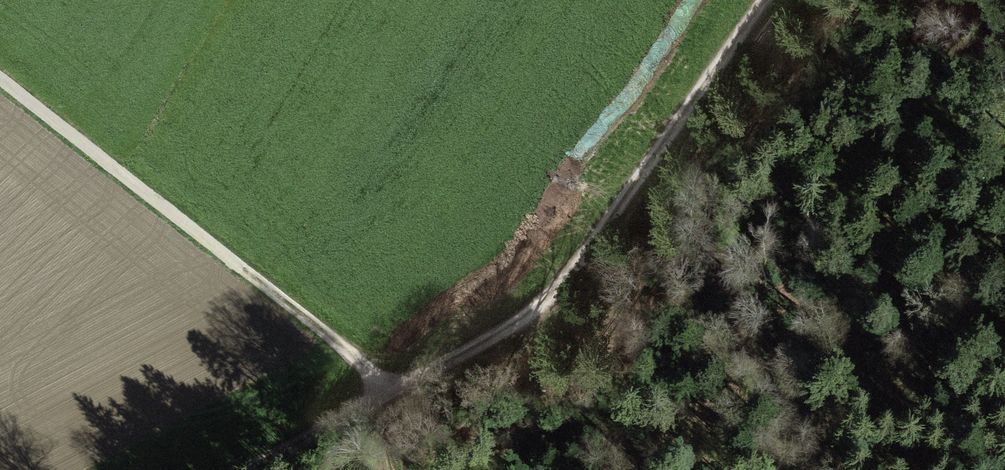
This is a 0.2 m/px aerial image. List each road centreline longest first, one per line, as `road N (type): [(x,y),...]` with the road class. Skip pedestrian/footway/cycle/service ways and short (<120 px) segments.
road 1 (track): [(773,0),(608,256),(540,311),(231,469)]
road 2 (track): [(396,385),(0,74)]
road 3 (track): [(540,311),(724,364),(814,425),(816,469)]

